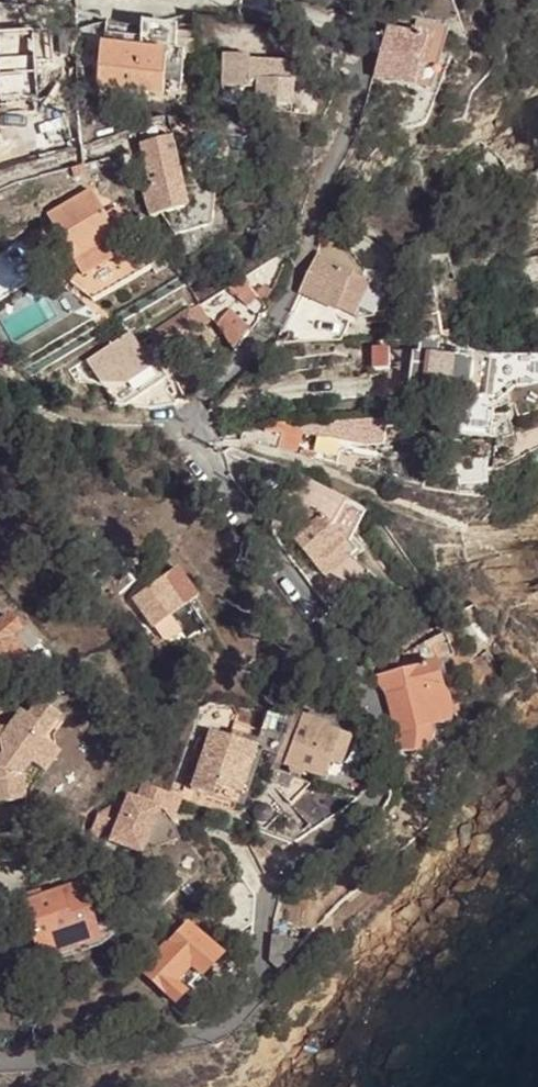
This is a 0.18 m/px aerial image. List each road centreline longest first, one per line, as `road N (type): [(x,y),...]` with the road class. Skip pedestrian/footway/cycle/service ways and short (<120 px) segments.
road 1 (residential): [(0,1057),(183,1036),(228,1017),(254,975),(274,876),(354,795),(369,768),(371,728),(357,673),(188,420),(299,275),(354,73),(340,33),(271,0)]

